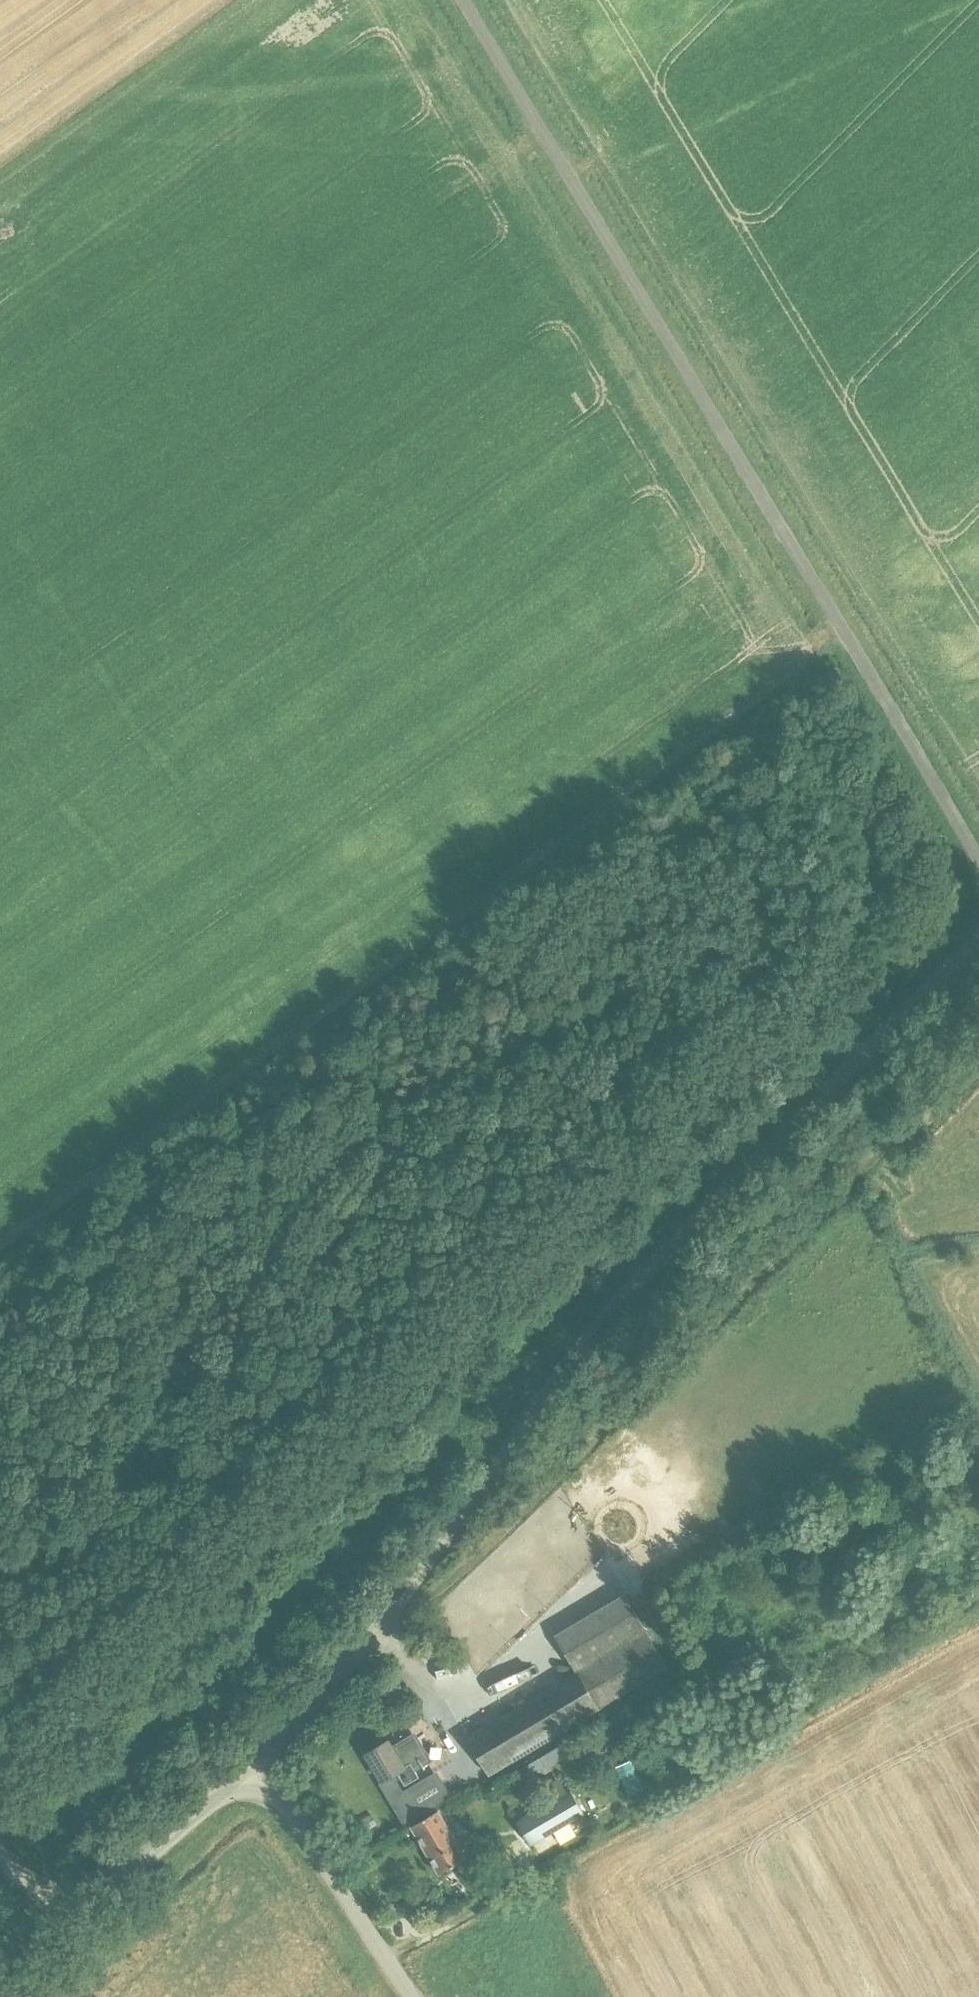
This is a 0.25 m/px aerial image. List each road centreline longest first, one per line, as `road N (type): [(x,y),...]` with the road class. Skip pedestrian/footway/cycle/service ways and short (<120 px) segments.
road 1 (unclassified): [(250,1776),(372,1633),(624,1290),(978,925)]
road 2 (track): [(978,849),(463,0)]
road 3 (track): [(372,1633),(461,1568),(978,1056)]
road 4 (unclassified): [(38,1933),(250,1776)]
road 5 (unclassified): [(392,1996),(250,1776)]

